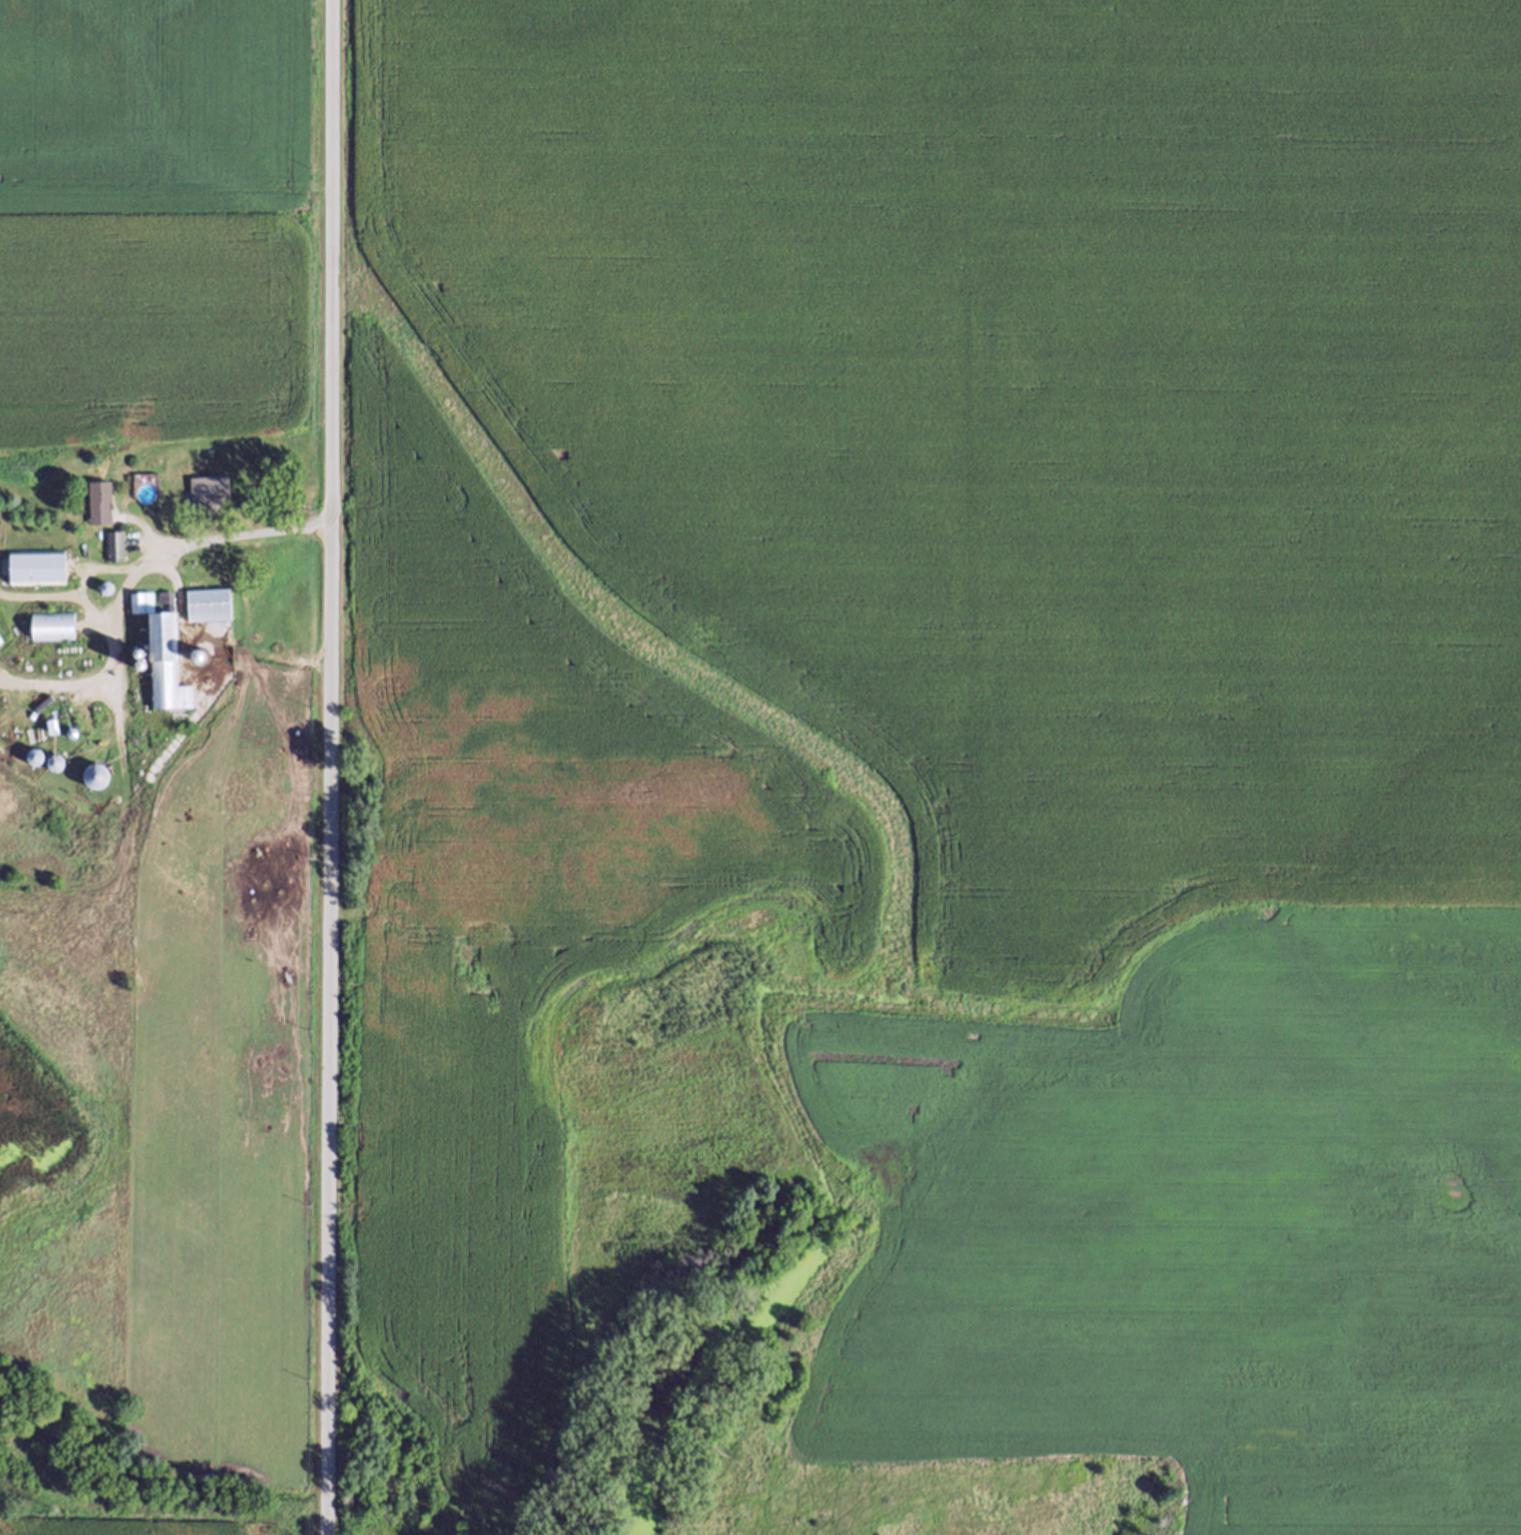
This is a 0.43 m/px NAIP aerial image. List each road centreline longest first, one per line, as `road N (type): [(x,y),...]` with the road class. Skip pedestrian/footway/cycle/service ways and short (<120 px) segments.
road 1 (residential): [(327,1534),(333,0)]

